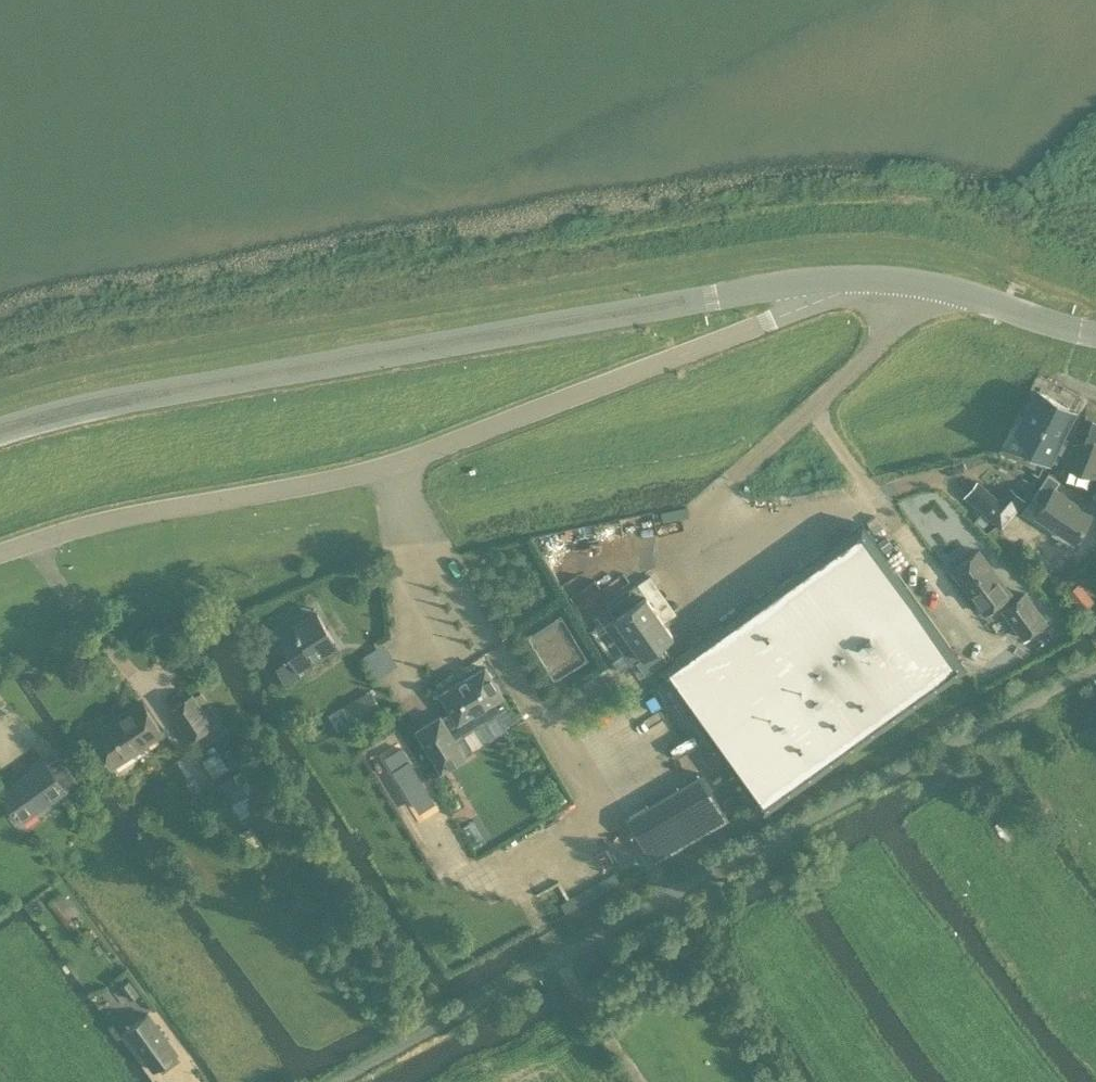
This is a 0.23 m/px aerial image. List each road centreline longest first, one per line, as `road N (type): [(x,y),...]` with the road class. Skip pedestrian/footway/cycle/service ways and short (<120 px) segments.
road 1 (unclassified): [(0,559),(423,451),(793,314),(835,282)]
road 2 (unclassified): [(334,1081),(1095,669)]
road 3 (secondary): [(0,430),(49,414),(641,307),(835,282)]
road 4 (secondary): [(835,282),(922,283),(1095,331)]
road 5 (track): [(644,1081),(557,956)]

